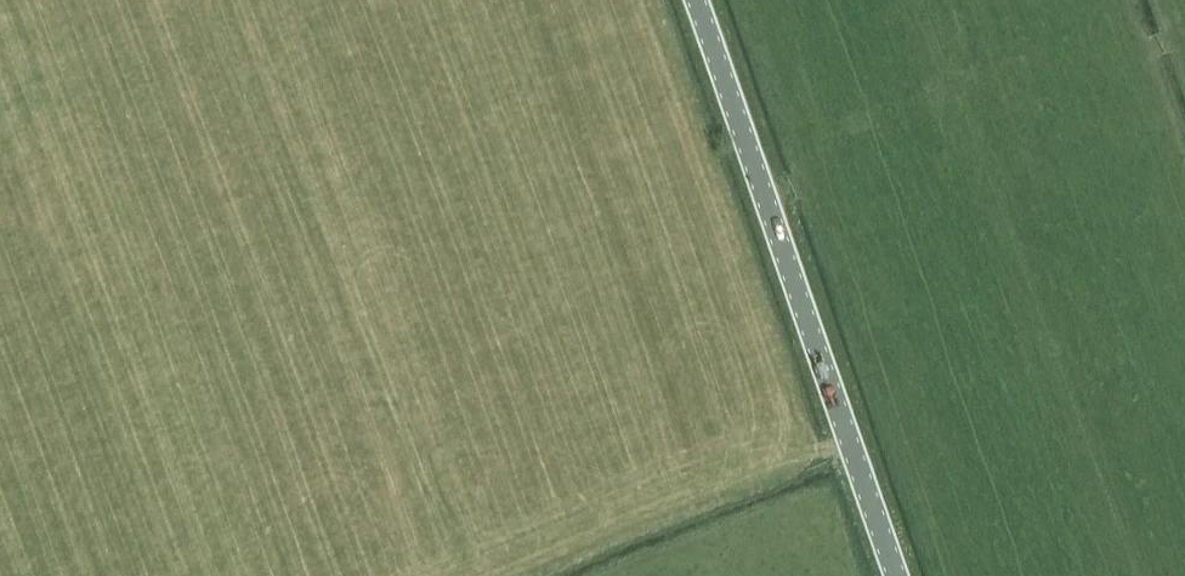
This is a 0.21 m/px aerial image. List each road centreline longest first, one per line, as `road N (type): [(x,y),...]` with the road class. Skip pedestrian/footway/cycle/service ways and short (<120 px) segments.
road 1 (tertiary): [(898,575),(696,0)]

